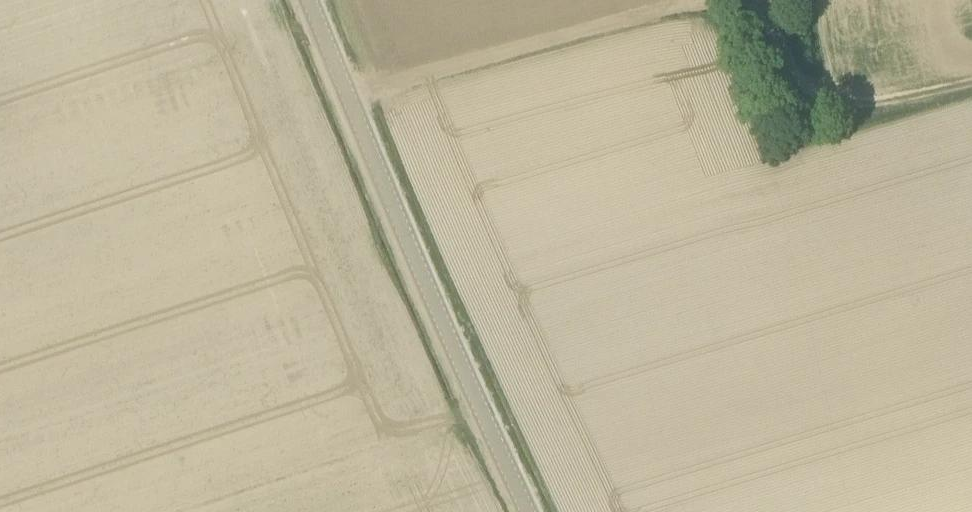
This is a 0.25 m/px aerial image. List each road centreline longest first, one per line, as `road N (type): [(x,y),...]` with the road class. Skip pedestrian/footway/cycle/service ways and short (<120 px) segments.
road 1 (tertiary): [(528,511),(309,0)]
road 2 (track): [(716,0),(348,97)]
road 3 (track): [(971,82),(889,100),(828,100),(794,70),(766,15),(735,0)]

